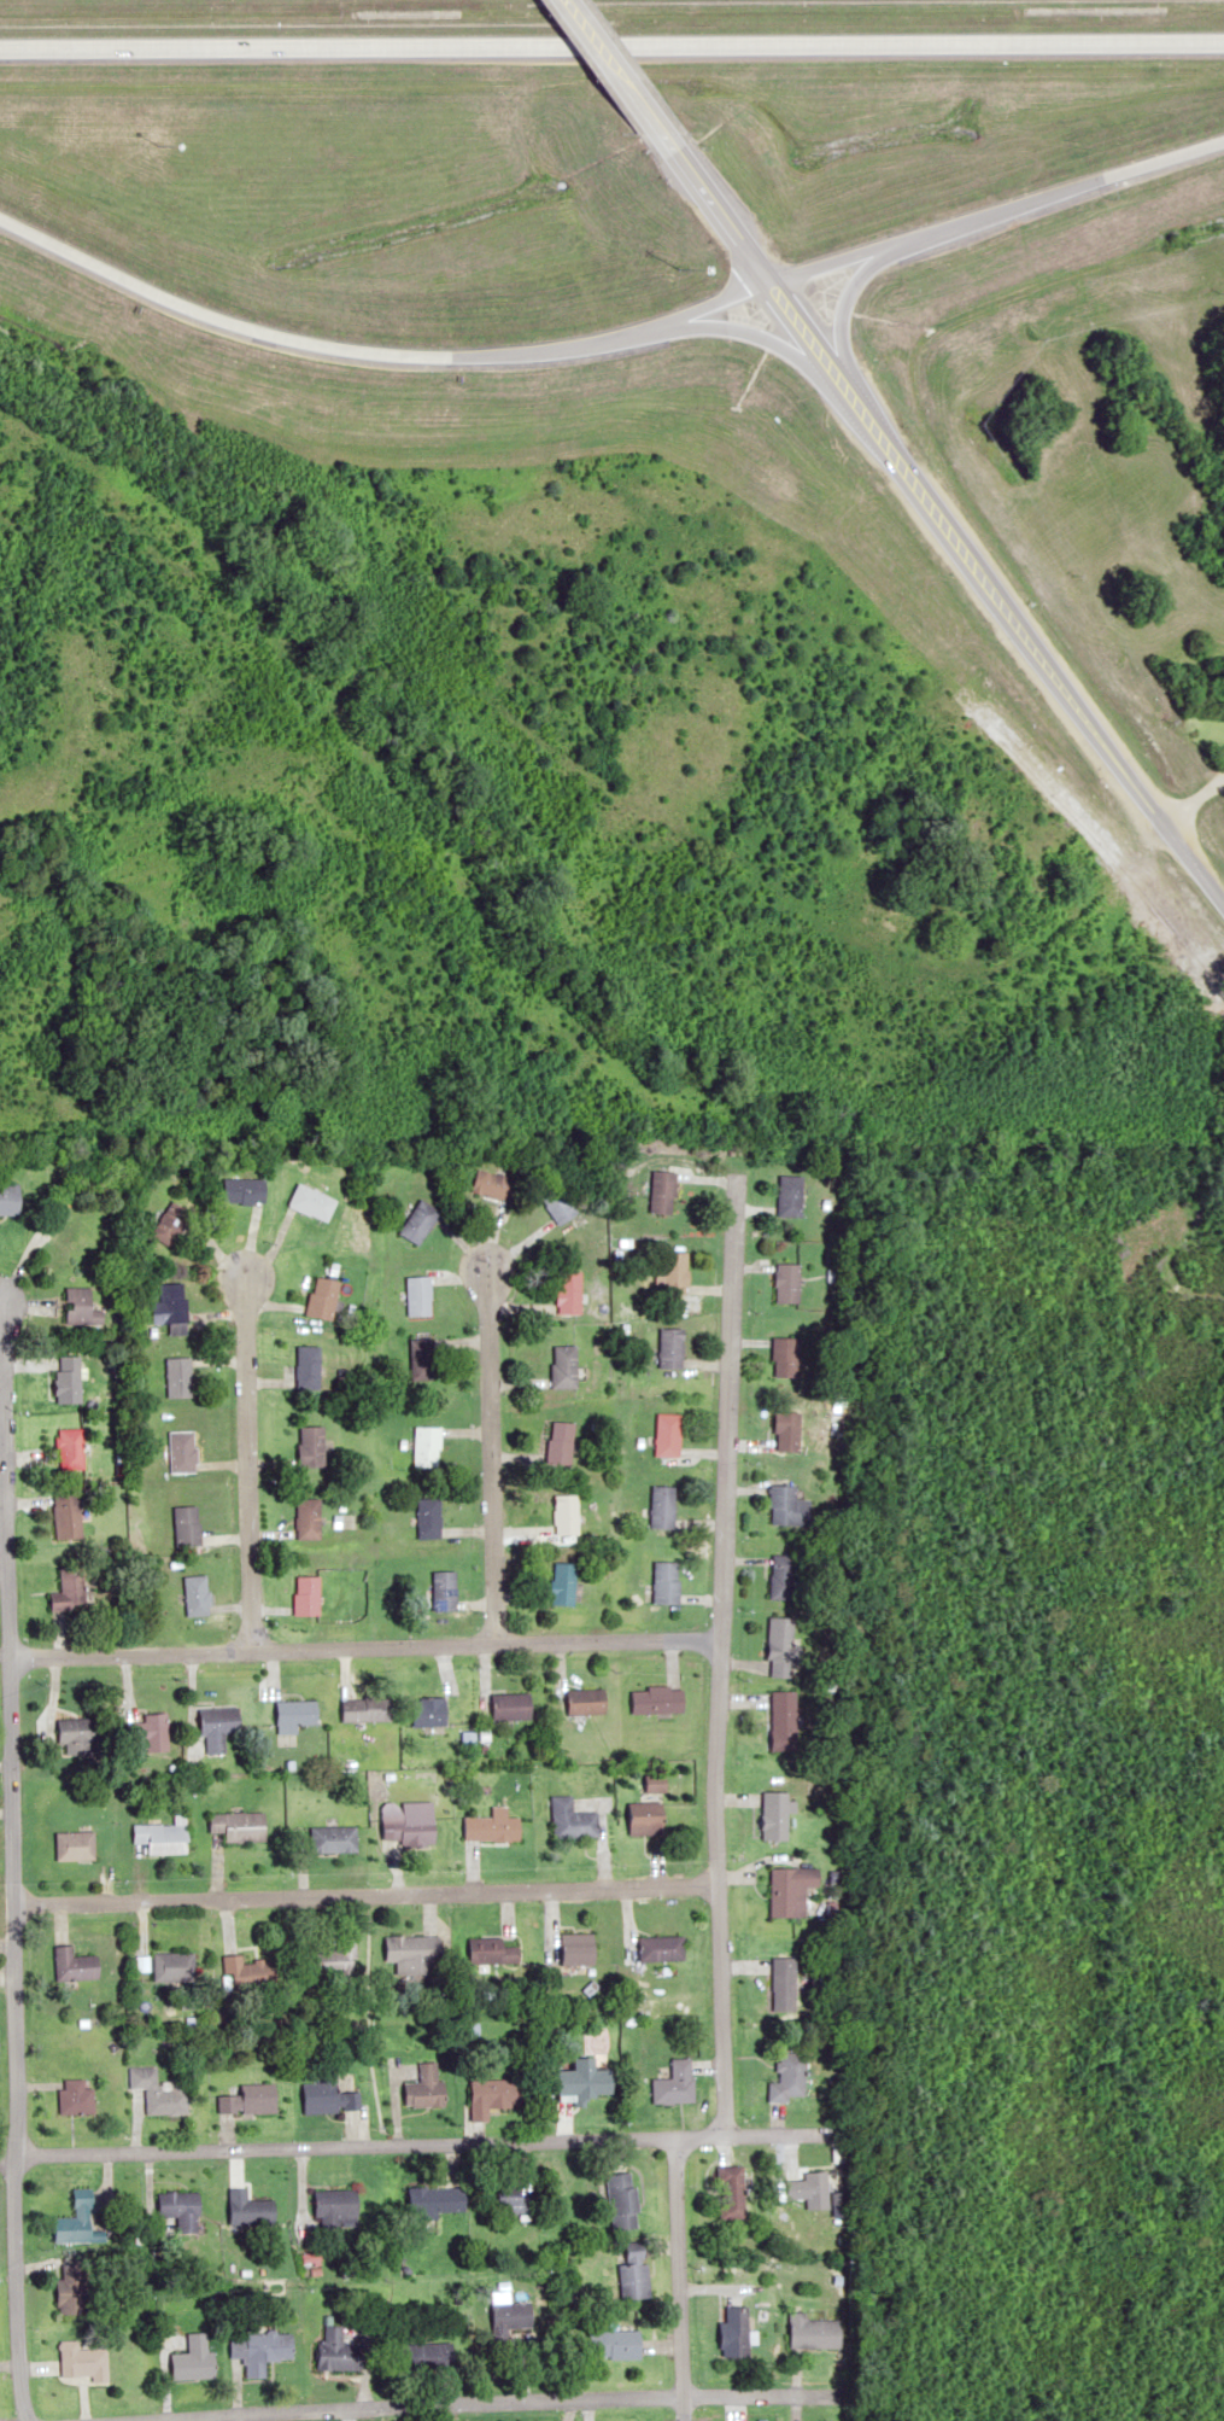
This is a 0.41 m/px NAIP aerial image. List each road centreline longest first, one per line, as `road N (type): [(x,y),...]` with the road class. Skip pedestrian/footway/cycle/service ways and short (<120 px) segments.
road 1 (track): [(0,847),(228,780),(428,781),(544,753),(724,854),(815,928),(931,969),(996,959),(1162,835)]
road 2 (motorway): [(0,53),(1223,46)]
road 3 (residential): [(27,2420),(18,2397),(10,2157),(0,1350)]
road 4 (residential): [(725,2136),(719,1641),(734,1177)]
road 5 (secondary): [(1223,918),(661,148)]
road 6 (residential): [(10,2157),(822,2133)]
road 7 (residential): [(719,1641),(6,1659)]
road 8 (residential): [(10,1906),(716,1886)]
road 9 (motorway): [(0,225),(158,303),(292,344),(404,358),(561,352),(661,326)]
road 10 (residential): [(154,2420),(833,2393)]
road 11 (motorway): [(763,285),(1223,140)]
road 12 (residential): [(496,1644),(485,1260)]
road 13 (residential): [(251,1651),(241,1272)]
road 14 (residential): [(677,2420),(674,2139)]
road 15 (secondary): [(661,148),(556,0)]
road 16 (motorway): [(661,326),(738,328),(830,371)]
road 17 (motorway): [(830,371),(836,320),(857,272),(889,245)]

